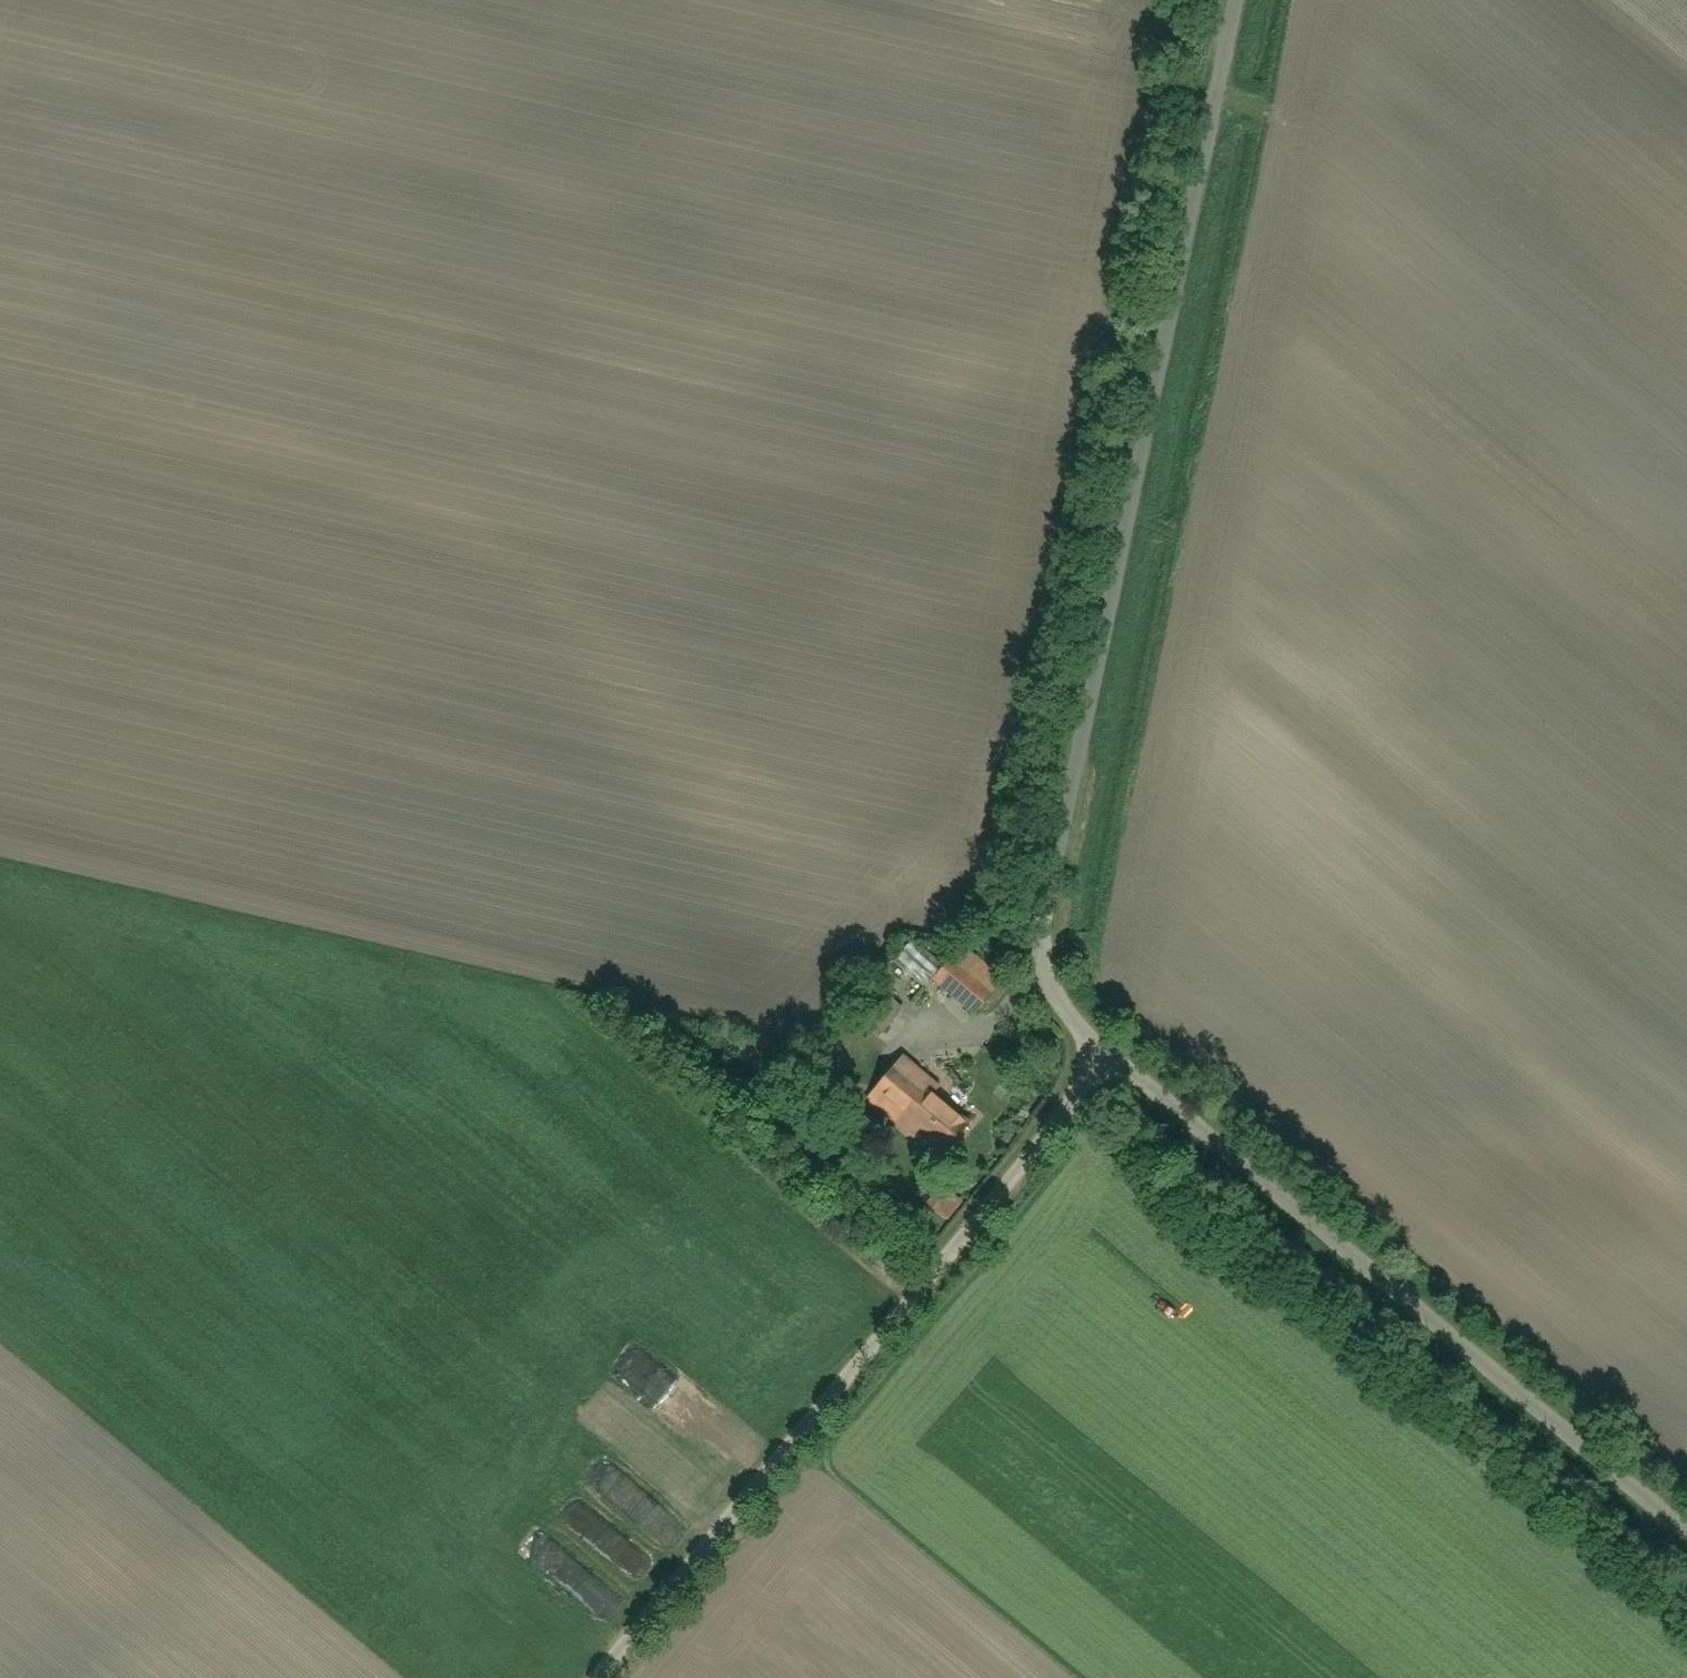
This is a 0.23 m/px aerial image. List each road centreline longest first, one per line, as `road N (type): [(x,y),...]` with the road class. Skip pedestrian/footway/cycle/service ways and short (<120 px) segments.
road 1 (unclassified): [(1236,0),(1045,930),(1046,969),(1061,1008),(1110,1059)]
road 2 (unclassified): [(1110,1059),(619,1677)]
road 3 (unclassified): [(1686,1532),(1110,1059)]

